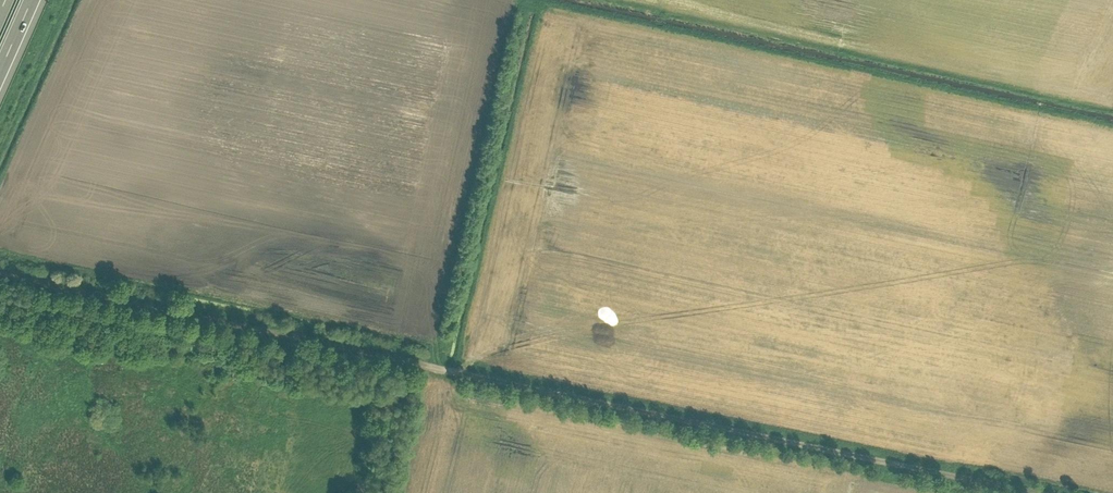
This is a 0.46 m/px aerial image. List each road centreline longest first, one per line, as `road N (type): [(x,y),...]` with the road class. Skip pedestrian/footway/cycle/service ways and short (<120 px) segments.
road 1 (unclassified): [(1055,492),(0,268)]

